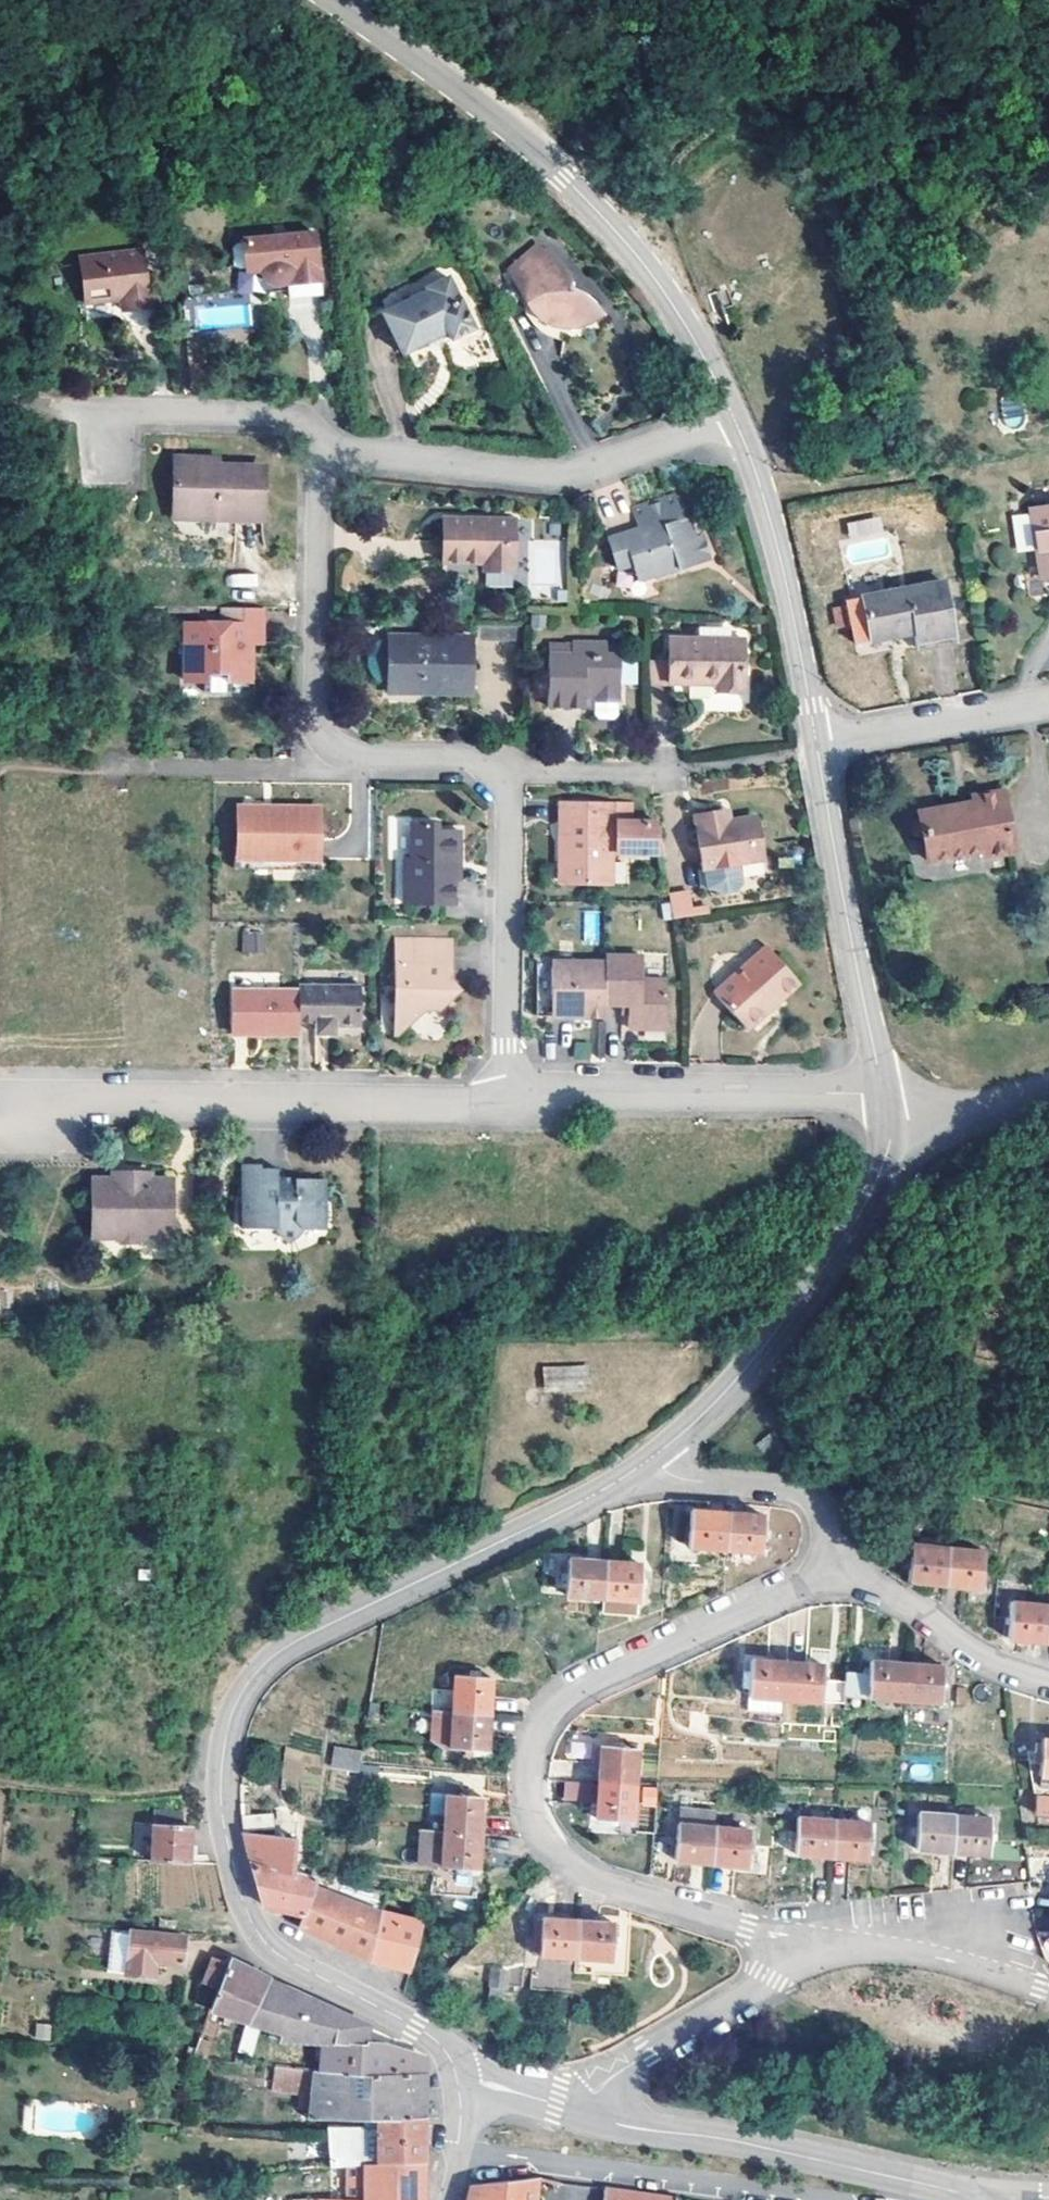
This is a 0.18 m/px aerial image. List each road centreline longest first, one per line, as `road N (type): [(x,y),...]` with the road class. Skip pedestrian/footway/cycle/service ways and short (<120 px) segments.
road 1 (residential): [(654,1457),(587,1499),(280,1652),(239,1697),(229,1728),(223,1821),(260,1934),(284,1957),(436,2039),(459,2083)]
road 2 (residential): [(507,1102),(510,784),(501,769),(473,756),(345,754),(321,734),(322,442)]
road 3 (residential): [(842,1580),(794,1590),(592,1682),(545,1719),(528,1764),(535,1825),(554,1855),(582,1876),(821,1942)]
road 4 (residential): [(337,0),(497,115),(565,176),(650,270),(733,415)]
road 5 (residential): [(19,1101),(507,1102)]
road 6 (residential): [(584,2111),(970,2194),(1017,2196)]
road 7 (residential): [(322,442),(386,456),(572,473),(733,415)]
road 8 (residential): [(890,1124),(878,1182),(842,1244),(731,1385),(654,1457)]
road 9 (residential): [(507,1102),(572,1092),(884,1093)]
road 10 (residential): [(817,742),(884,1093)]
road 11 (residential): [(733,415),(777,546),(817,742)]
road 12 (residential): [(584,2111),(591,2088),(821,1942)]
road 13 (residential): [(36,402),(283,415),(322,442)]
road 14 (residential): [(842,1580),(806,1493),(688,1480),(654,1457)]
road 15 (residential): [(1048,701),(817,742)]
road 16 (residential): [(821,1942),(935,1957),(1048,1991)]
road 17 (residential): [(1048,1679),(986,1654),(898,1598),(842,1580)]
road 18 (residential): [(890,1124),(1010,1107),(1048,1090)]
road 19 (residential): [(459,2083),(584,2111)]

